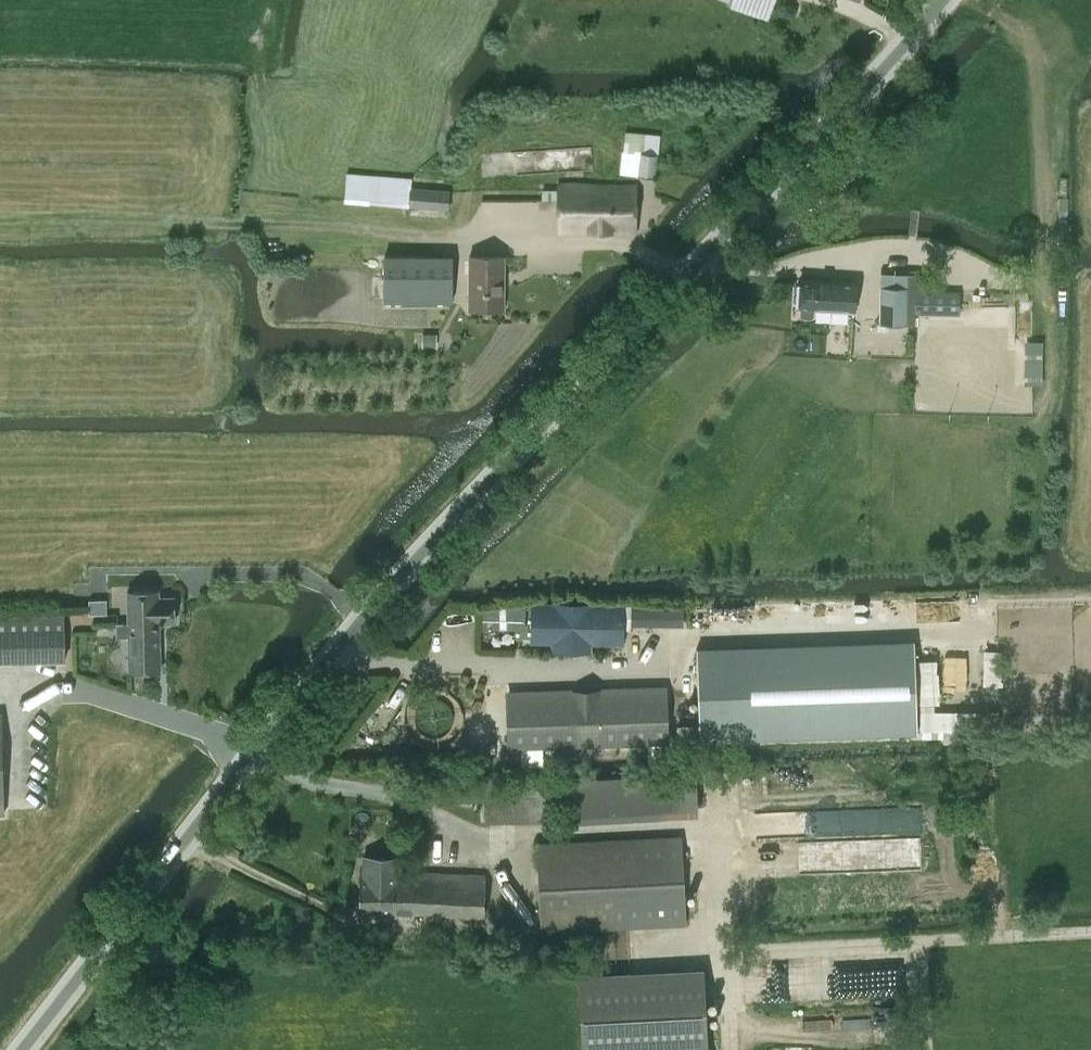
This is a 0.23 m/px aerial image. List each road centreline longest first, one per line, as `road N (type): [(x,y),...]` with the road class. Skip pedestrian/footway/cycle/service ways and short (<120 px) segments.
road 1 (secondary): [(22,1049),(363,617),(943,0)]
road 2 (track): [(1090,932),(712,948)]

